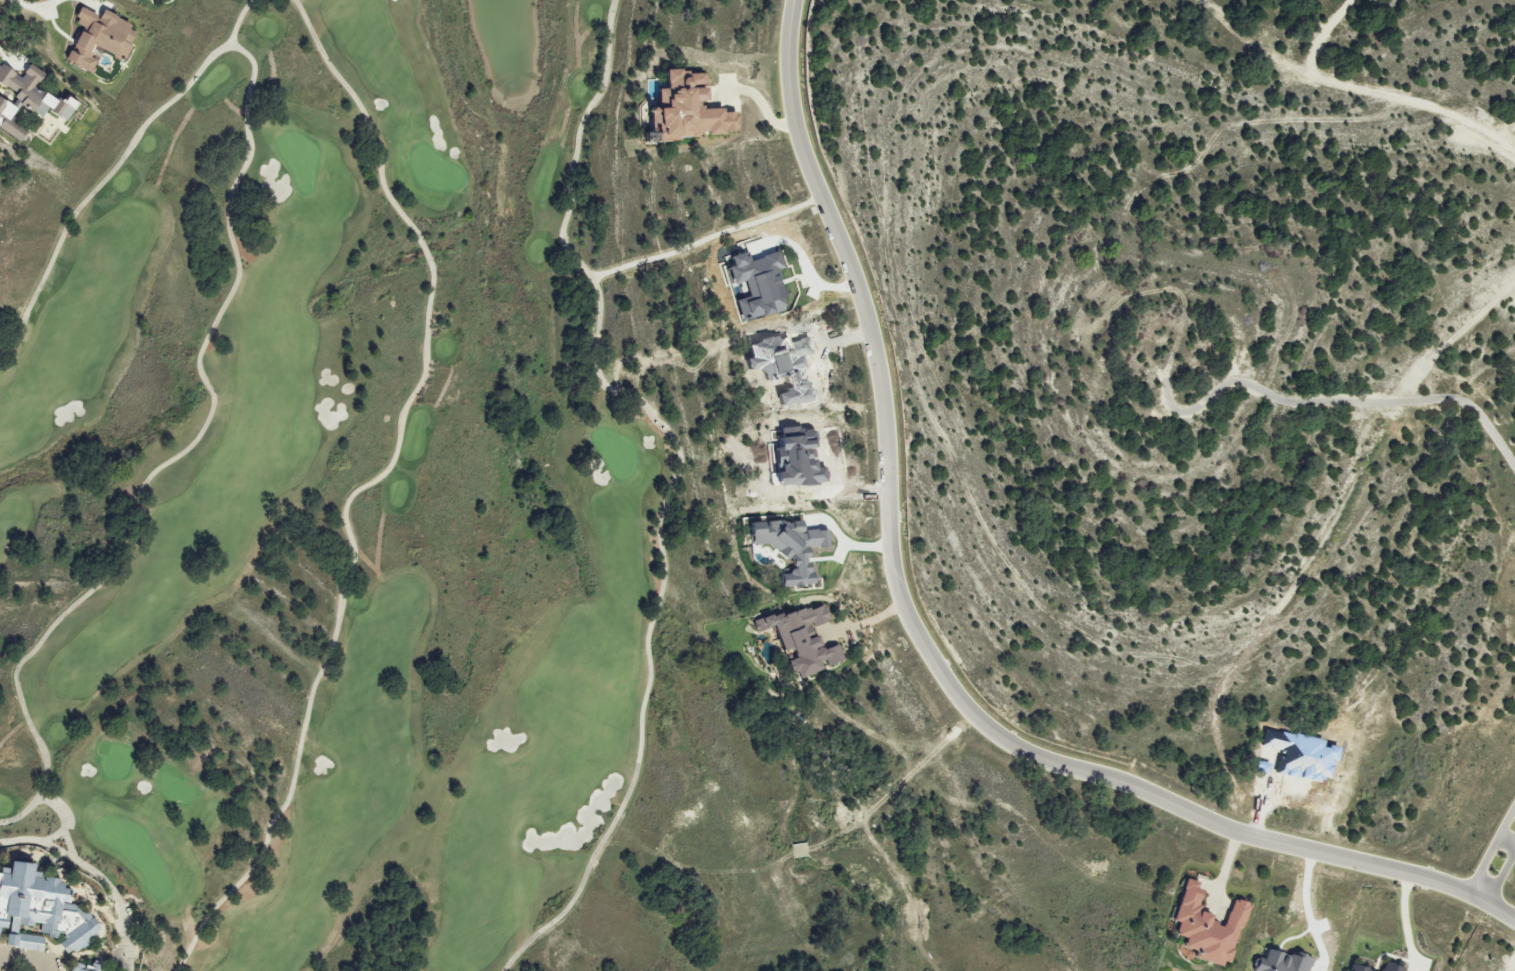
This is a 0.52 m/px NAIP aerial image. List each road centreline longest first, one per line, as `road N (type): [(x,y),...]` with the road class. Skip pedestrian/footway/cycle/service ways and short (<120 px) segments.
road 1 (residential): [(1514,915),(1423,872),(1242,829),(1136,783),(1069,765),(1018,745),(978,712),(905,601),(890,532),(880,362),(797,106),(790,46),(796,0)]

